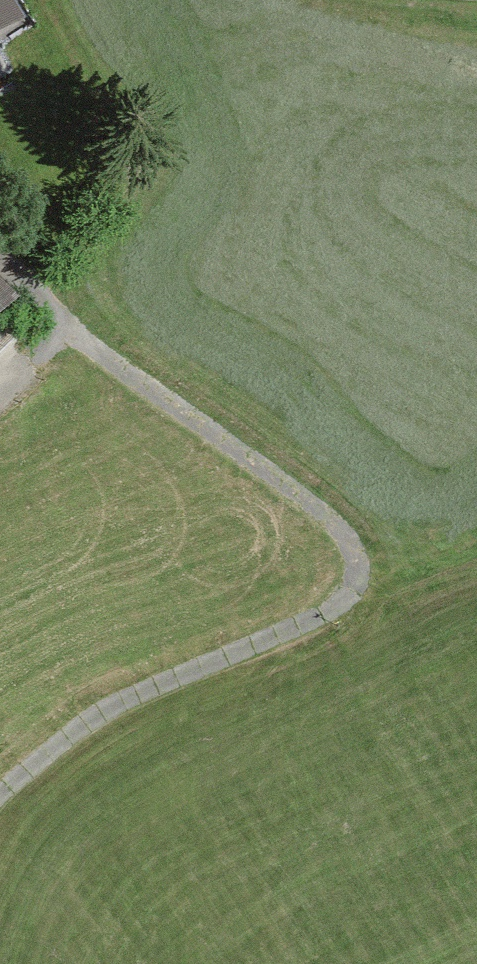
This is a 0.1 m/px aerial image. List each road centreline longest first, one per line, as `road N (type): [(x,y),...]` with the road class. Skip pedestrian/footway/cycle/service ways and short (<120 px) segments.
road 1 (track): [(15,278),(86,345),(339,528),(355,553),(357,586)]
road 2 (track): [(357,586),(318,617),(99,714),(0,795)]

